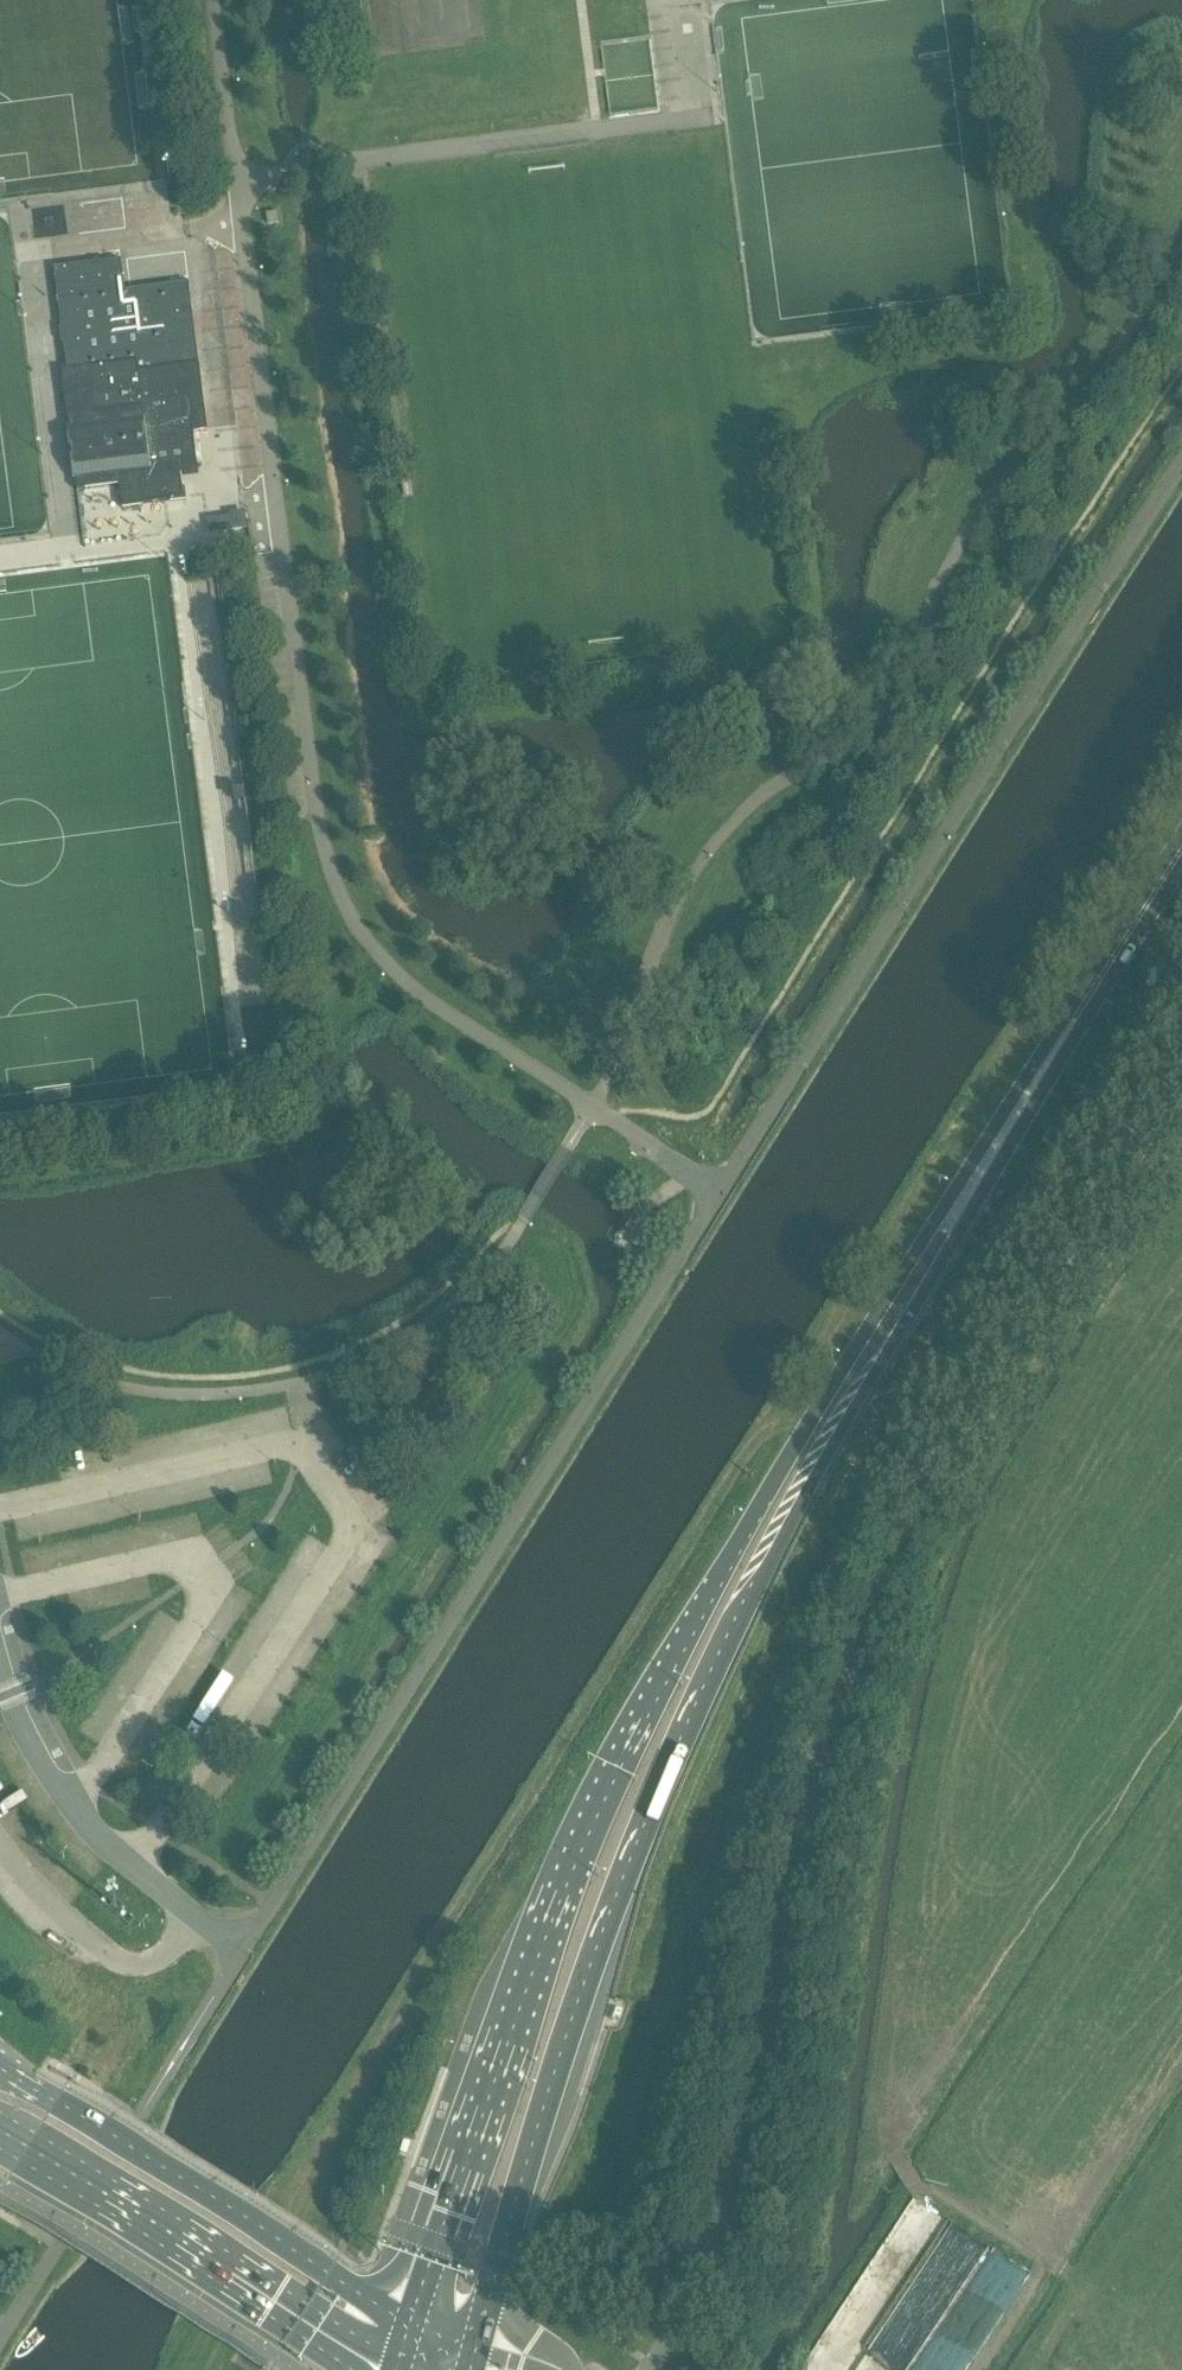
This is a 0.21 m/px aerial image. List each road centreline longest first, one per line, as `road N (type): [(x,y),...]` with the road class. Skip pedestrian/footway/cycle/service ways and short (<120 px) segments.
road 1 (primary): [(1073,1018),(998,1121),(809,1422),(616,1763),(560,1884),(410,2323)]
road 2 (primary): [(477,2344),(577,2003),(688,1718),(735,1621),(1016,1134),(1073,1018)]
road 3 (unclassified): [(645,2369),(690,2297),(725,2209),(798,1847),(871,1604),(987,1360),(1181,1054)]
road 4 (unclassified): [(722,1194),(237,1948),(196,1921),(74,1808),(34,1745),(0,1659)]
road 5 (unclassified): [(722,1194),(440,1009),(372,951),(345,910),(324,854),(230,178)]
road 6 (unclassified): [(1181,465),(722,1194)]
road 7 (secondary): [(410,2323),(0,2068)]
road 8 (secondary): [(0,2129),(389,2369)]
road 9 (primary): [(1073,1018),(1181,849)]

